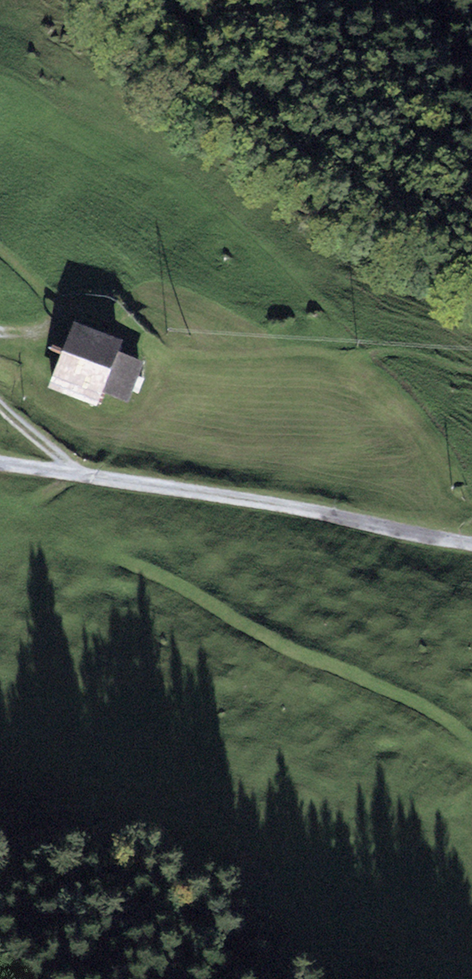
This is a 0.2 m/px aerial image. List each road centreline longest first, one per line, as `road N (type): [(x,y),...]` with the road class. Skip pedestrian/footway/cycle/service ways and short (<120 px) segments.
road 1 (track): [(78,474),(32,503),(38,518),(192,592),(238,624),(409,700),(471,743)]
road 2 (track): [(0,464),(471,544)]
road 3 (track): [(0,333),(44,329),(57,307),(0,250)]

